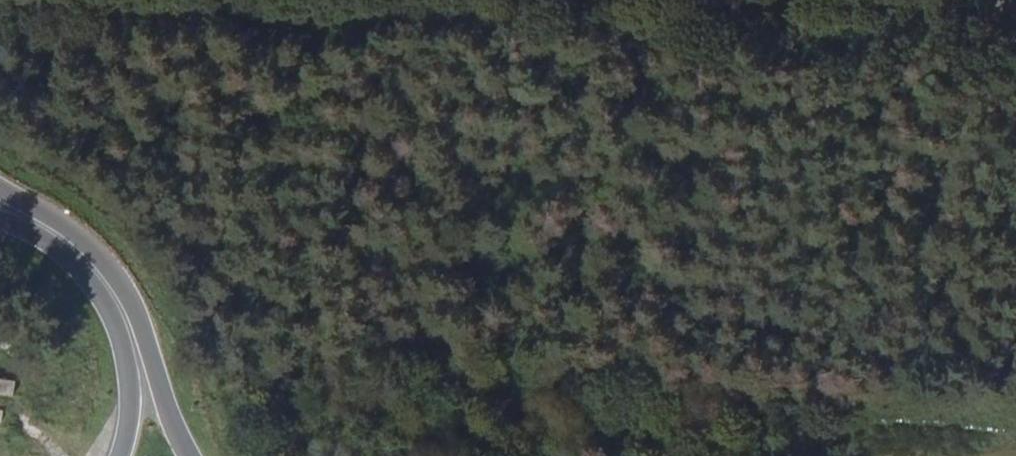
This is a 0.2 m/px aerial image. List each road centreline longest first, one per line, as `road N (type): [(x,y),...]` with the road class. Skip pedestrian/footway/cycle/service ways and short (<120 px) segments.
road 1 (track): [(1015,21),(607,0)]
road 2 (trunk): [(188,455),(135,309),(111,271),(77,233),(0,192)]
road 3 (trunk): [(0,221),(55,246),(111,317),(131,403),(119,455)]

